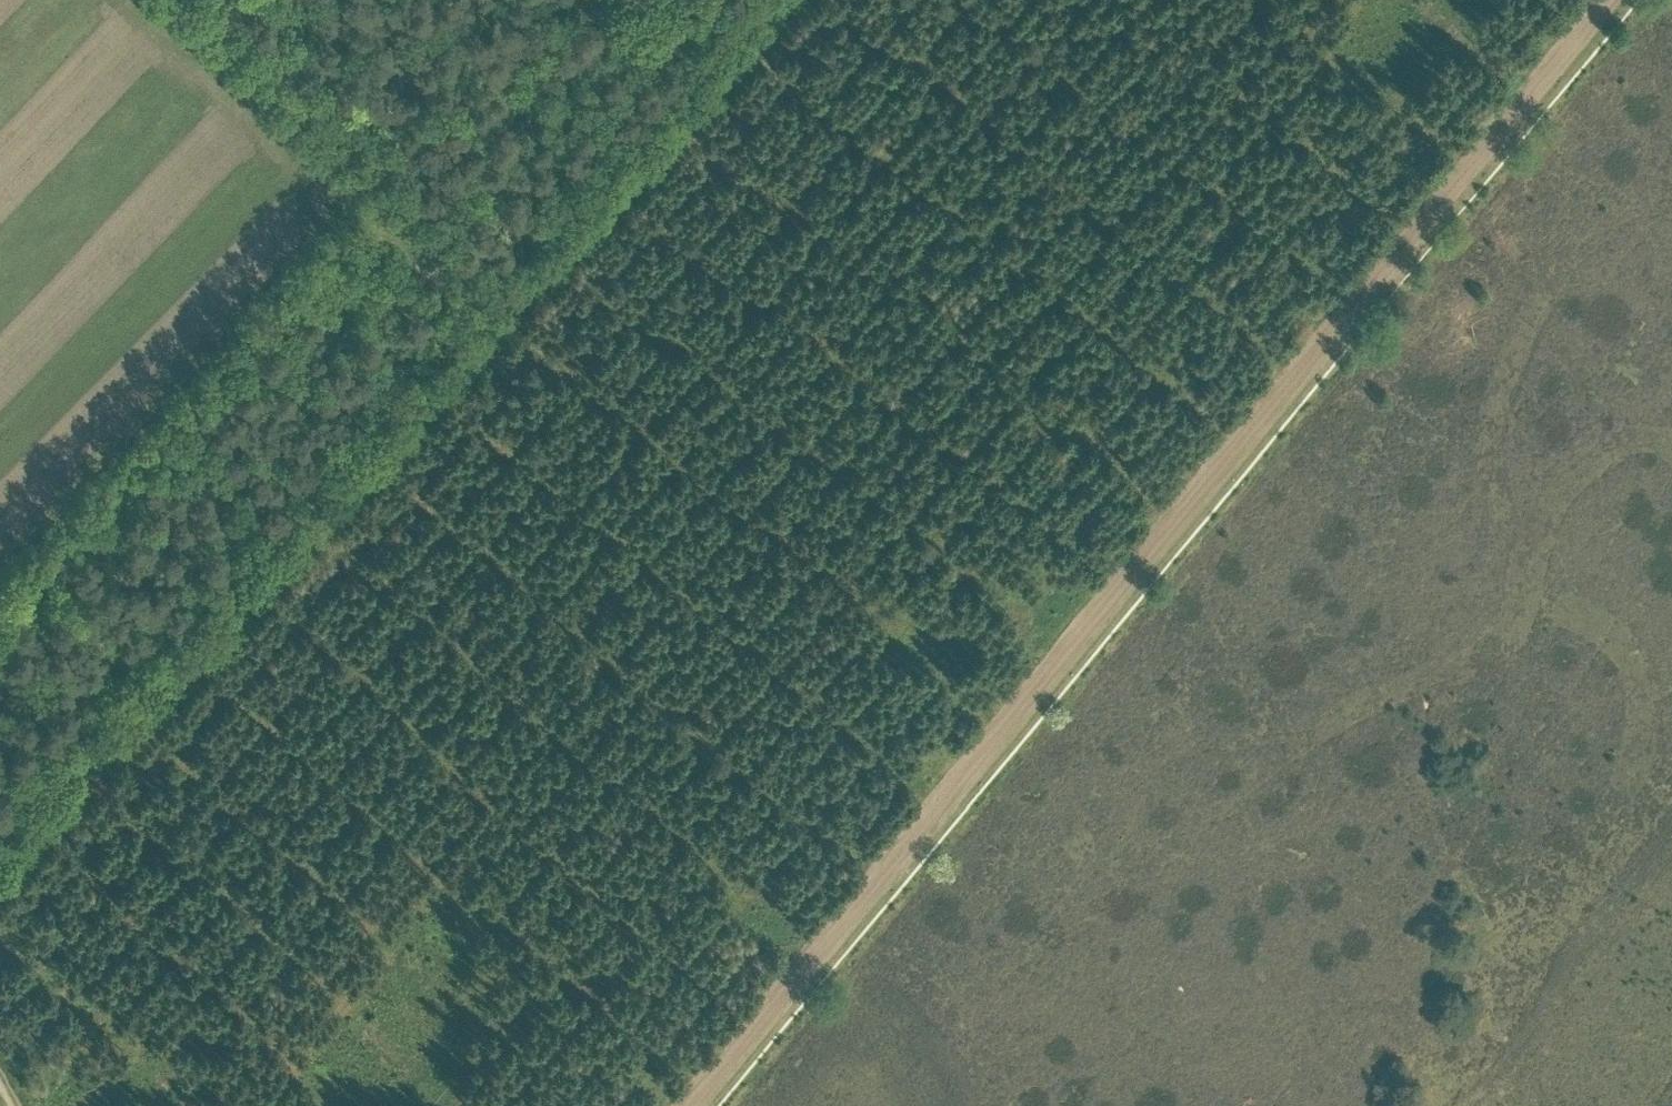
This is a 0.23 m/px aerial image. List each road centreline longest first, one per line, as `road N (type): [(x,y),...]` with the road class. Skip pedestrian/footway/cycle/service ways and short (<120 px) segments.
road 1 (track): [(1615,0),(687,1105)]
road 2 (track): [(0,576),(332,218),(332,186),(310,154),(190,39)]

